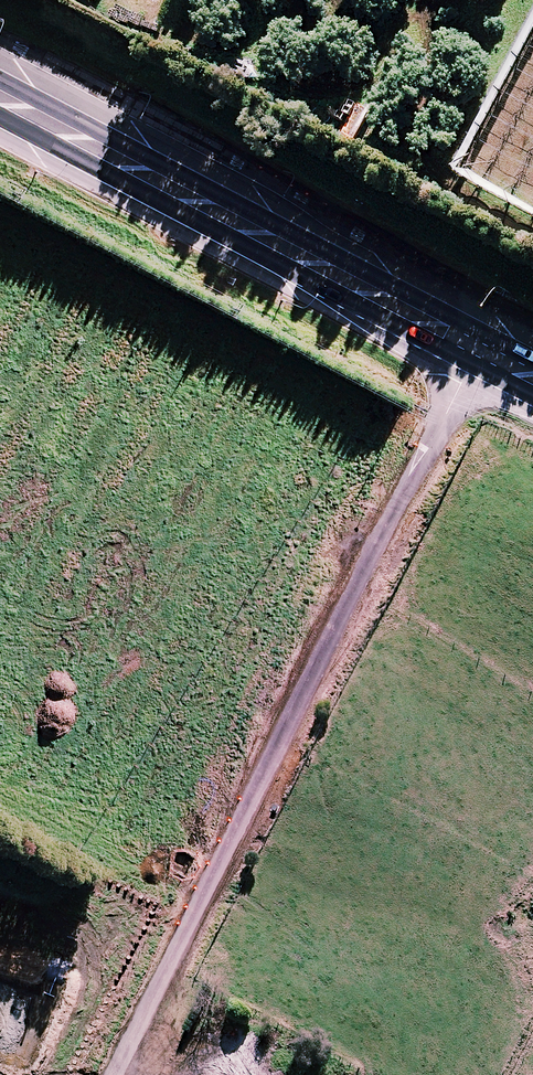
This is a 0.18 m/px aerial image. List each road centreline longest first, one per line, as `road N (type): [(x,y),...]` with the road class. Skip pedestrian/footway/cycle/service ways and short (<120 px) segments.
road 1 (unclassified): [(475,358),(342,607),(142,1017)]
road 2 (track): [(0,1034),(22,1041),(215,691),(271,613),(395,505)]
road 3 (trunk): [(475,358),(0,112)]

